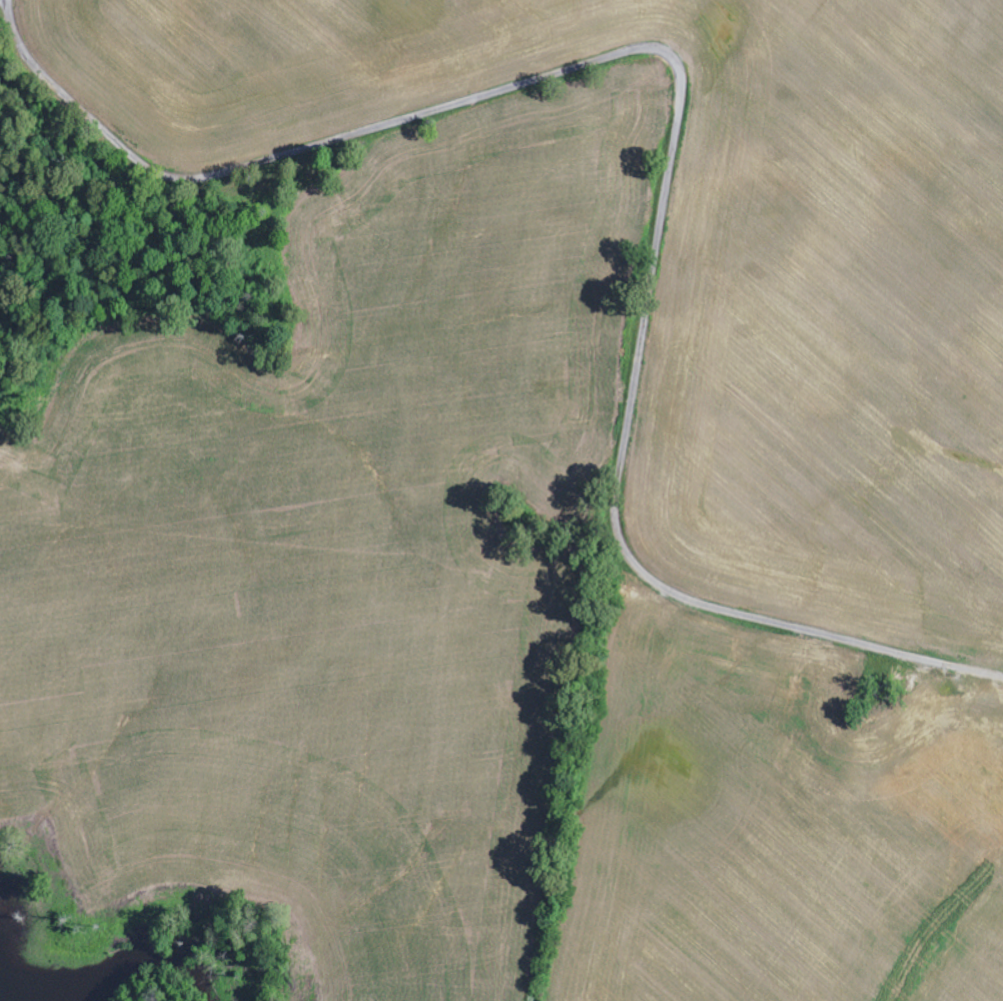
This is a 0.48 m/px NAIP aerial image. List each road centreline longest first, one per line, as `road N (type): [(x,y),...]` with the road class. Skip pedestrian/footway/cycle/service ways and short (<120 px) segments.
road 1 (residential): [(1002,677),(693,601),(647,576),(621,541),(616,502),(682,89),(680,72),(662,52),(630,51),(193,179),(135,157),(41,72),(18,39),(9,0)]

